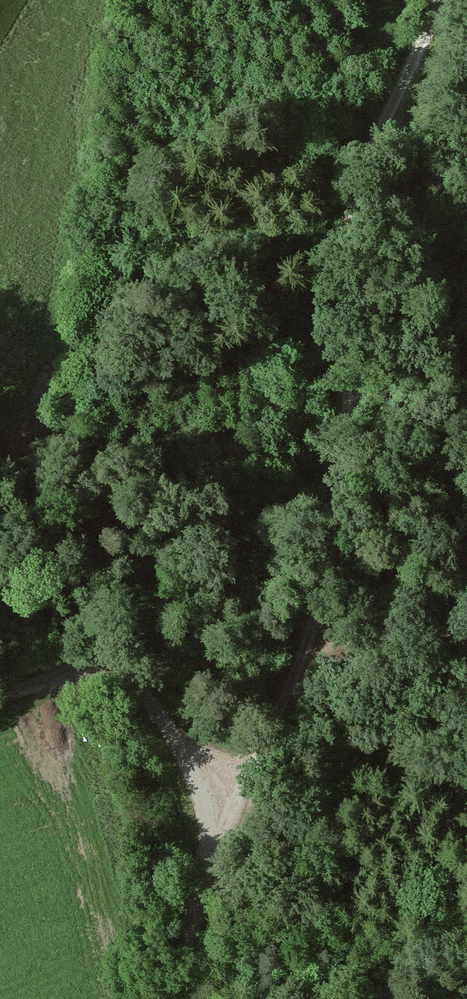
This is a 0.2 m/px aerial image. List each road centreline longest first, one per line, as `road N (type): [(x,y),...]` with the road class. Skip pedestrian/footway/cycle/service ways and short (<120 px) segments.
road 1 (track): [(219,803),(261,748),(310,644),(342,492),(358,213),(376,145),(436,0)]
road 2 (unclassified): [(171,998),(216,859),(219,803),(0,466)]
road 3 (track): [(299,0),(376,145)]
road 4 (track): [(310,644),(466,630)]
road 5 (track): [(118,655),(0,677)]

